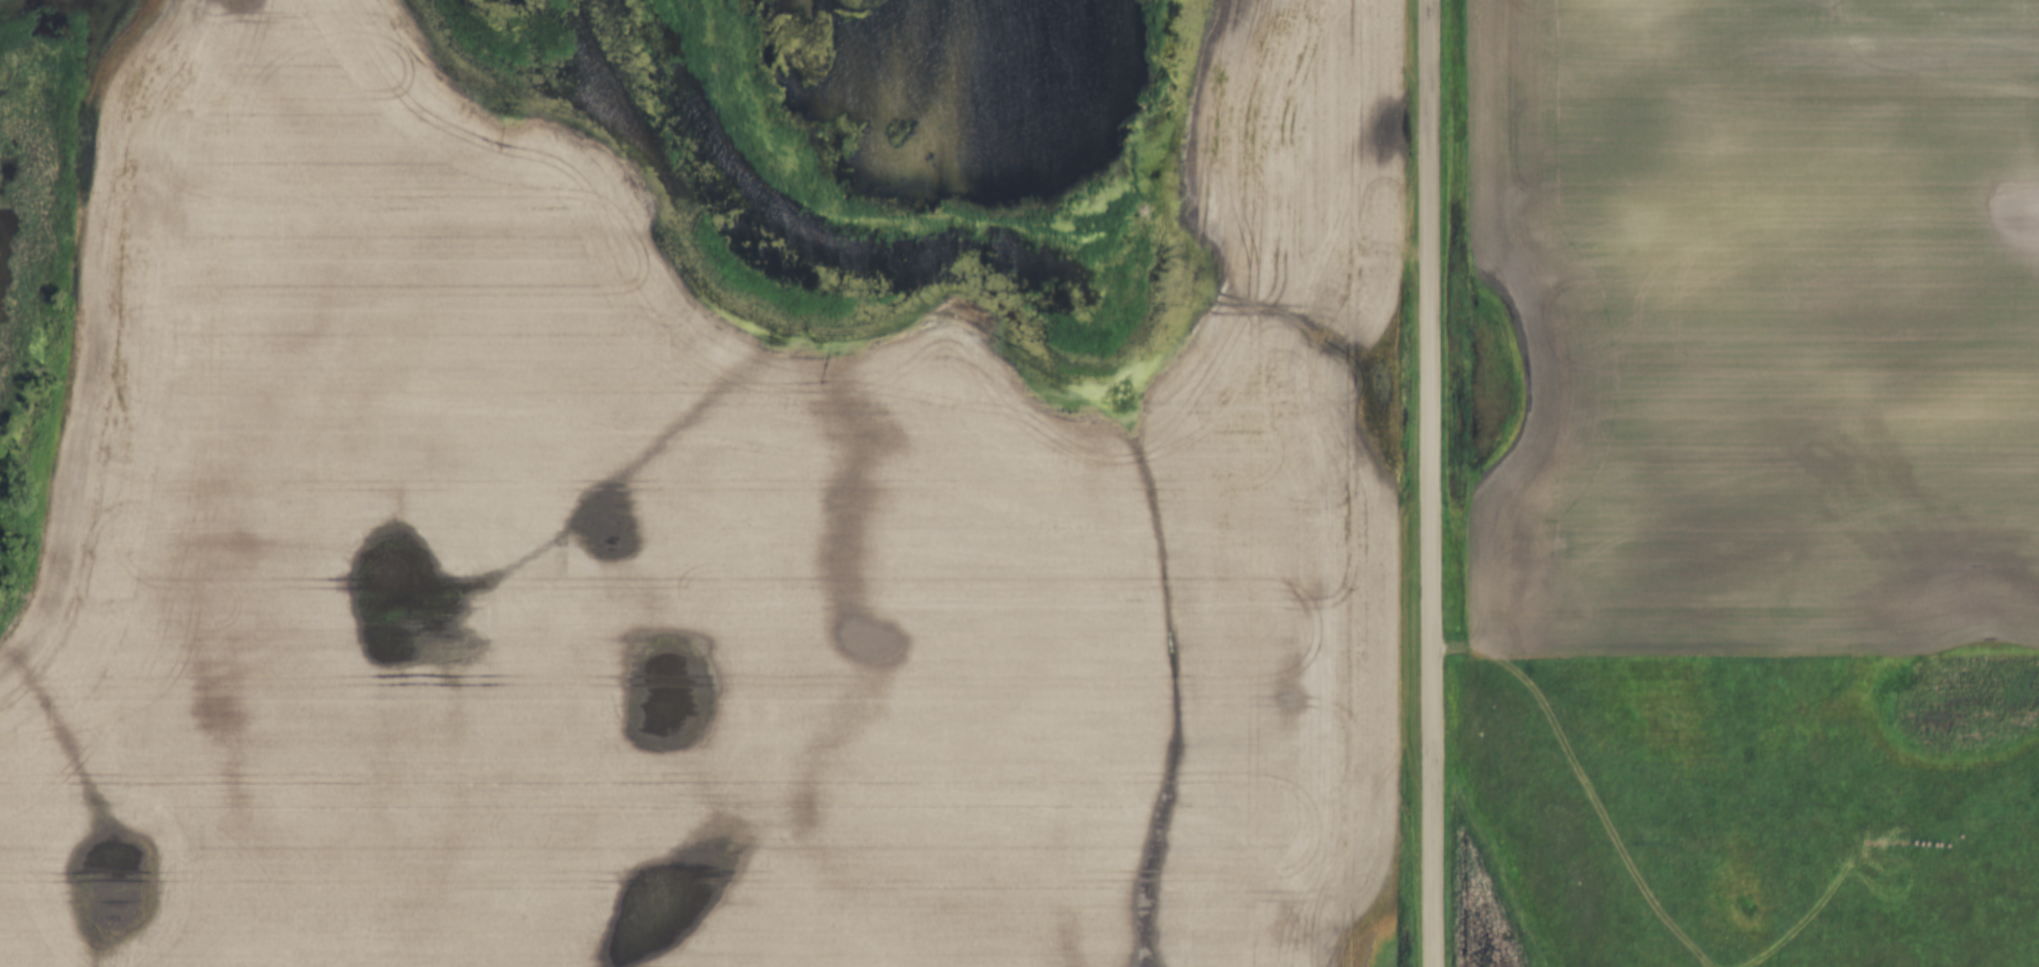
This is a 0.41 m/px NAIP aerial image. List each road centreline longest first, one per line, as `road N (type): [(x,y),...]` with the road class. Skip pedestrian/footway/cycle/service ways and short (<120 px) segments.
road 1 (residential): [(1433,966),(1428,0)]

